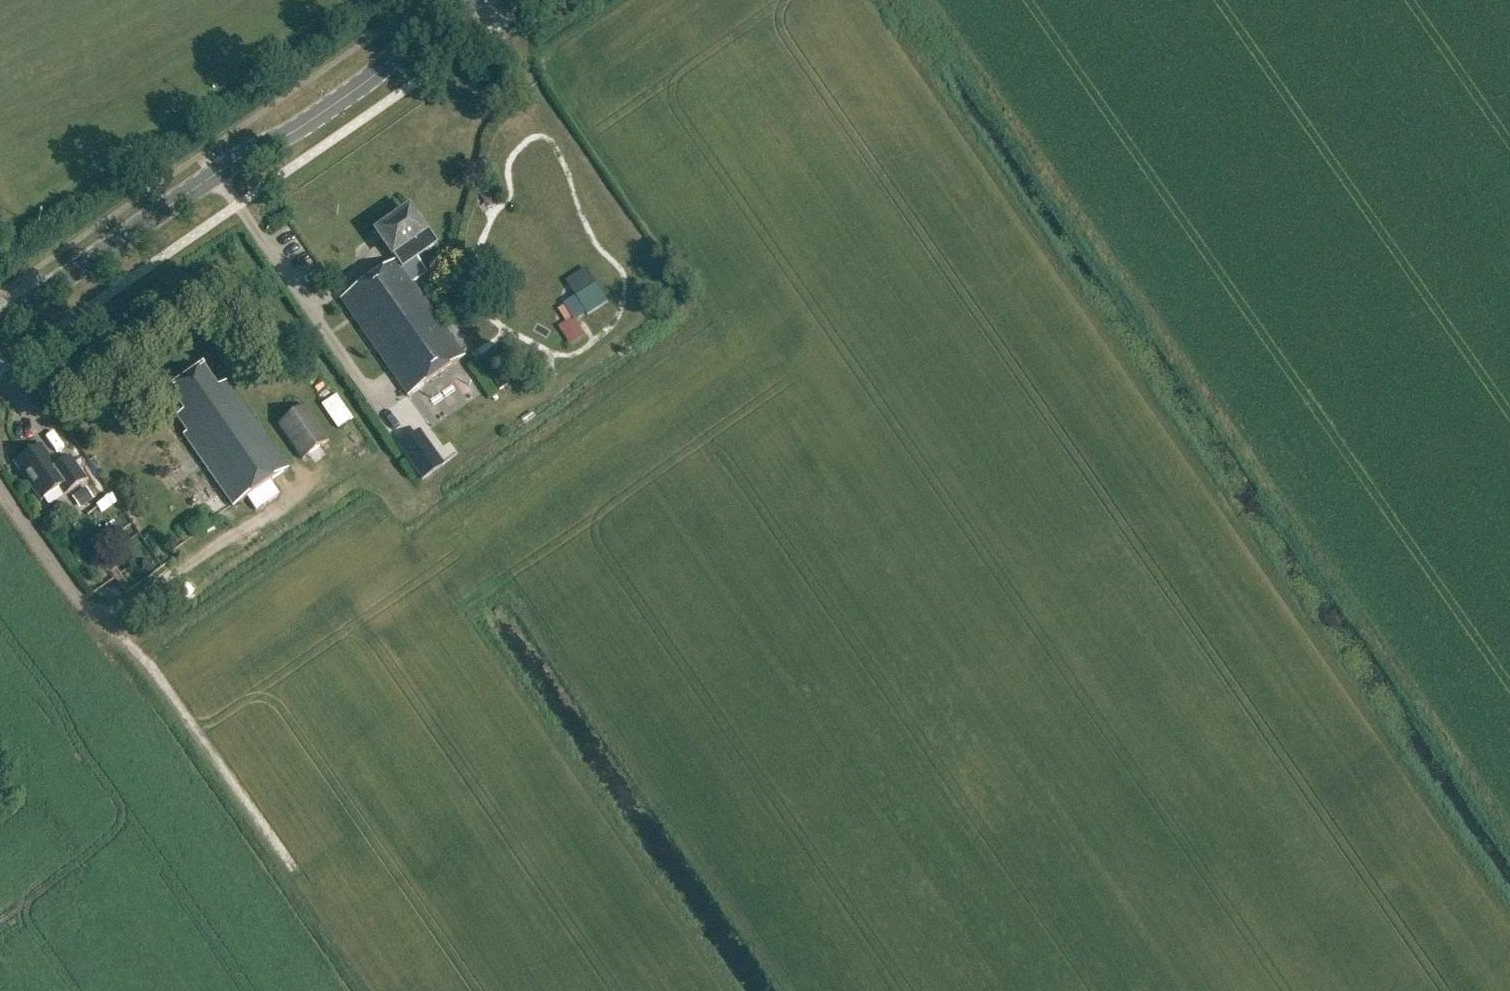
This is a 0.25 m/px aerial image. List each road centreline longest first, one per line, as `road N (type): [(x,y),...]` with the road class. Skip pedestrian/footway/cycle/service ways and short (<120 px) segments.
road 1 (tertiary): [(0,321),(226,163),(378,73),(463,0)]

